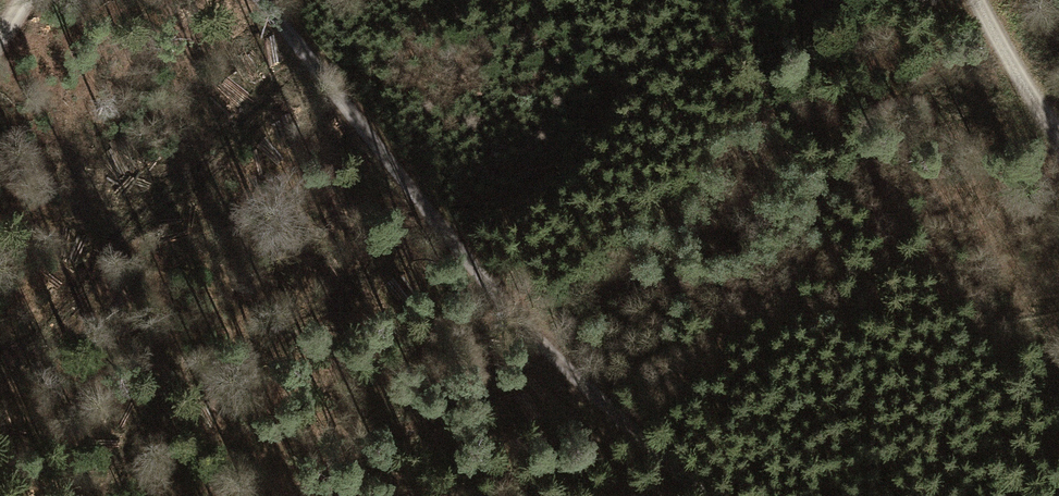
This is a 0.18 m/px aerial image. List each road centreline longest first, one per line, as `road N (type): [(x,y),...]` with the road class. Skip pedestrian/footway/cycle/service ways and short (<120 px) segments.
road 1 (track): [(261,0),(546,351),(715,495)]
road 2 (track): [(976,0),(1058,136)]

